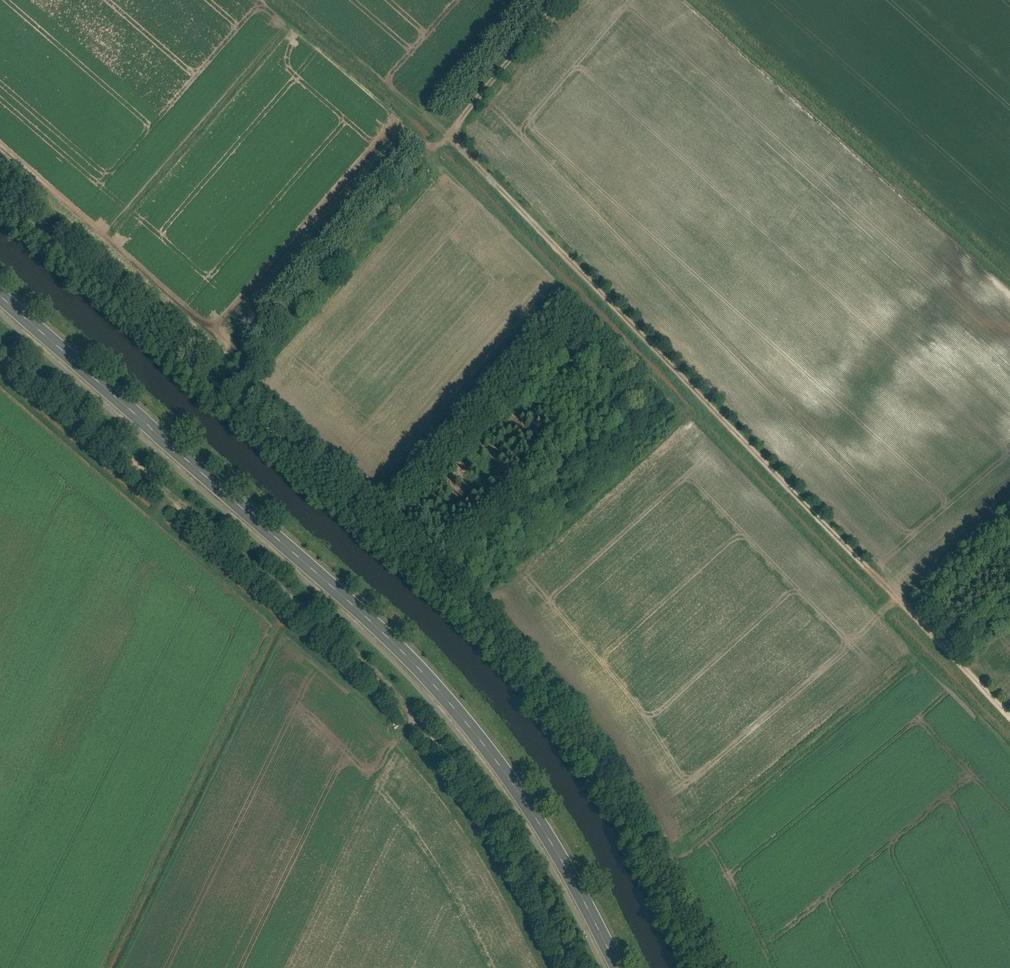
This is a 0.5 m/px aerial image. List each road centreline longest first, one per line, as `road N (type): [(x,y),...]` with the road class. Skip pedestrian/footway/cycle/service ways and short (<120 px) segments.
road 1 (primary): [(0,296),(429,681),(508,776),(617,967)]
road 2 (track): [(571,967),(513,856),(442,750),(345,647),(0,346)]
road 3 (track): [(451,128),(446,135),(461,154),(1009,719)]
road 4 (track): [(561,0),(458,123),(444,130),(424,115)]

